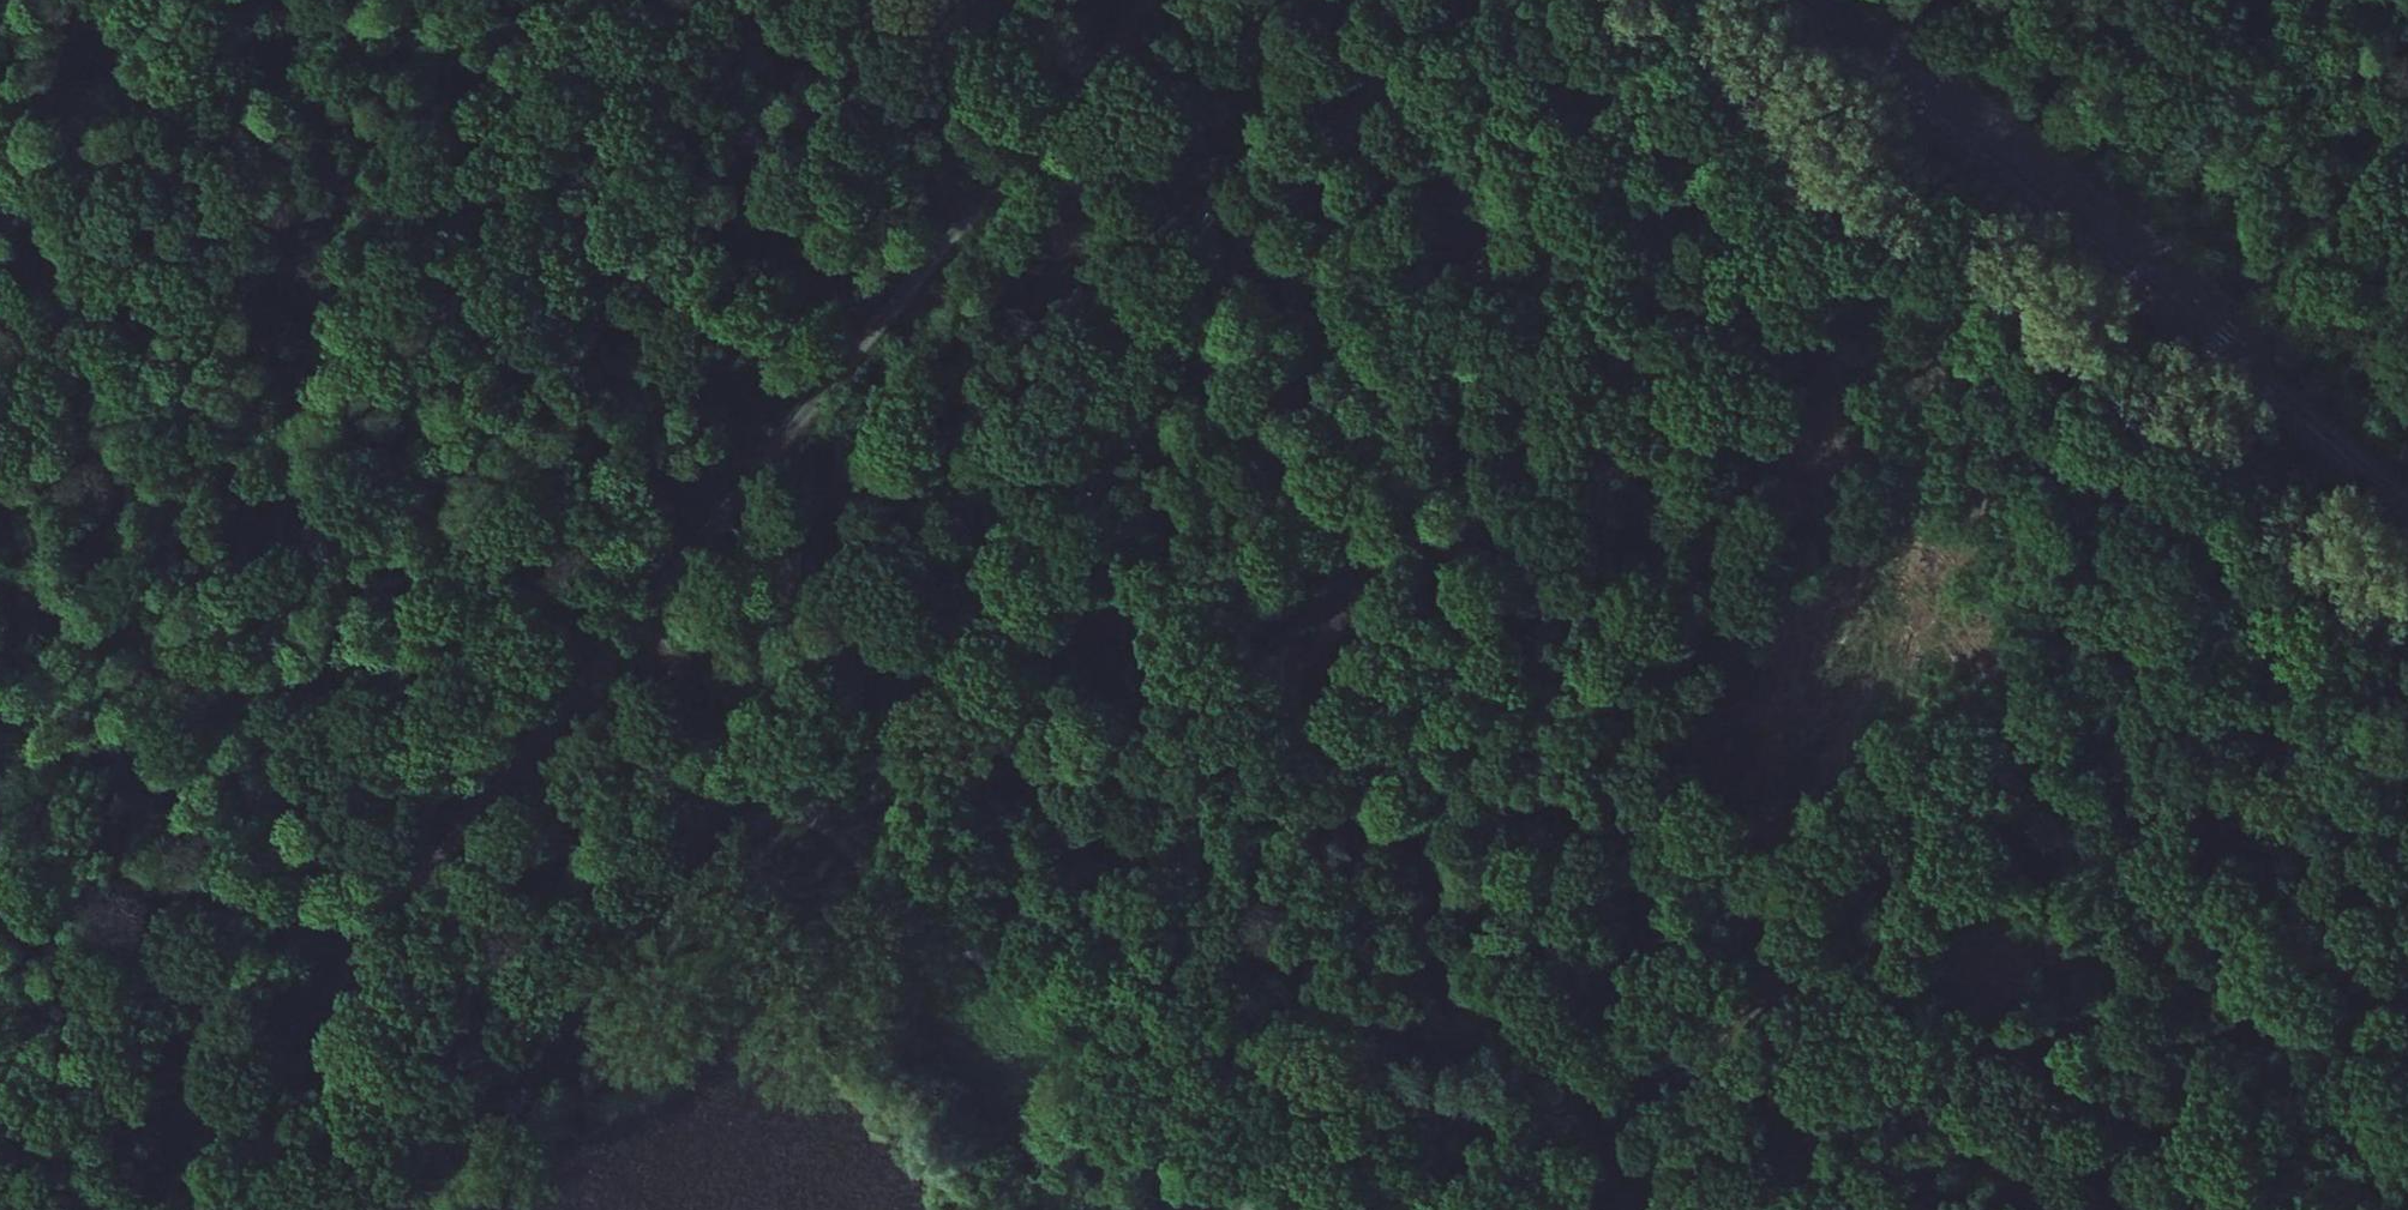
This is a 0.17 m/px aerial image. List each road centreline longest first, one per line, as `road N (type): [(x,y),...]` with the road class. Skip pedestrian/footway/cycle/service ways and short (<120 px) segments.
road 1 (track): [(216,1209),(1262,0)]
road 2 (tertiary): [(2407,506),(1789,0)]
road 3 (track): [(2068,0),(1954,135)]

